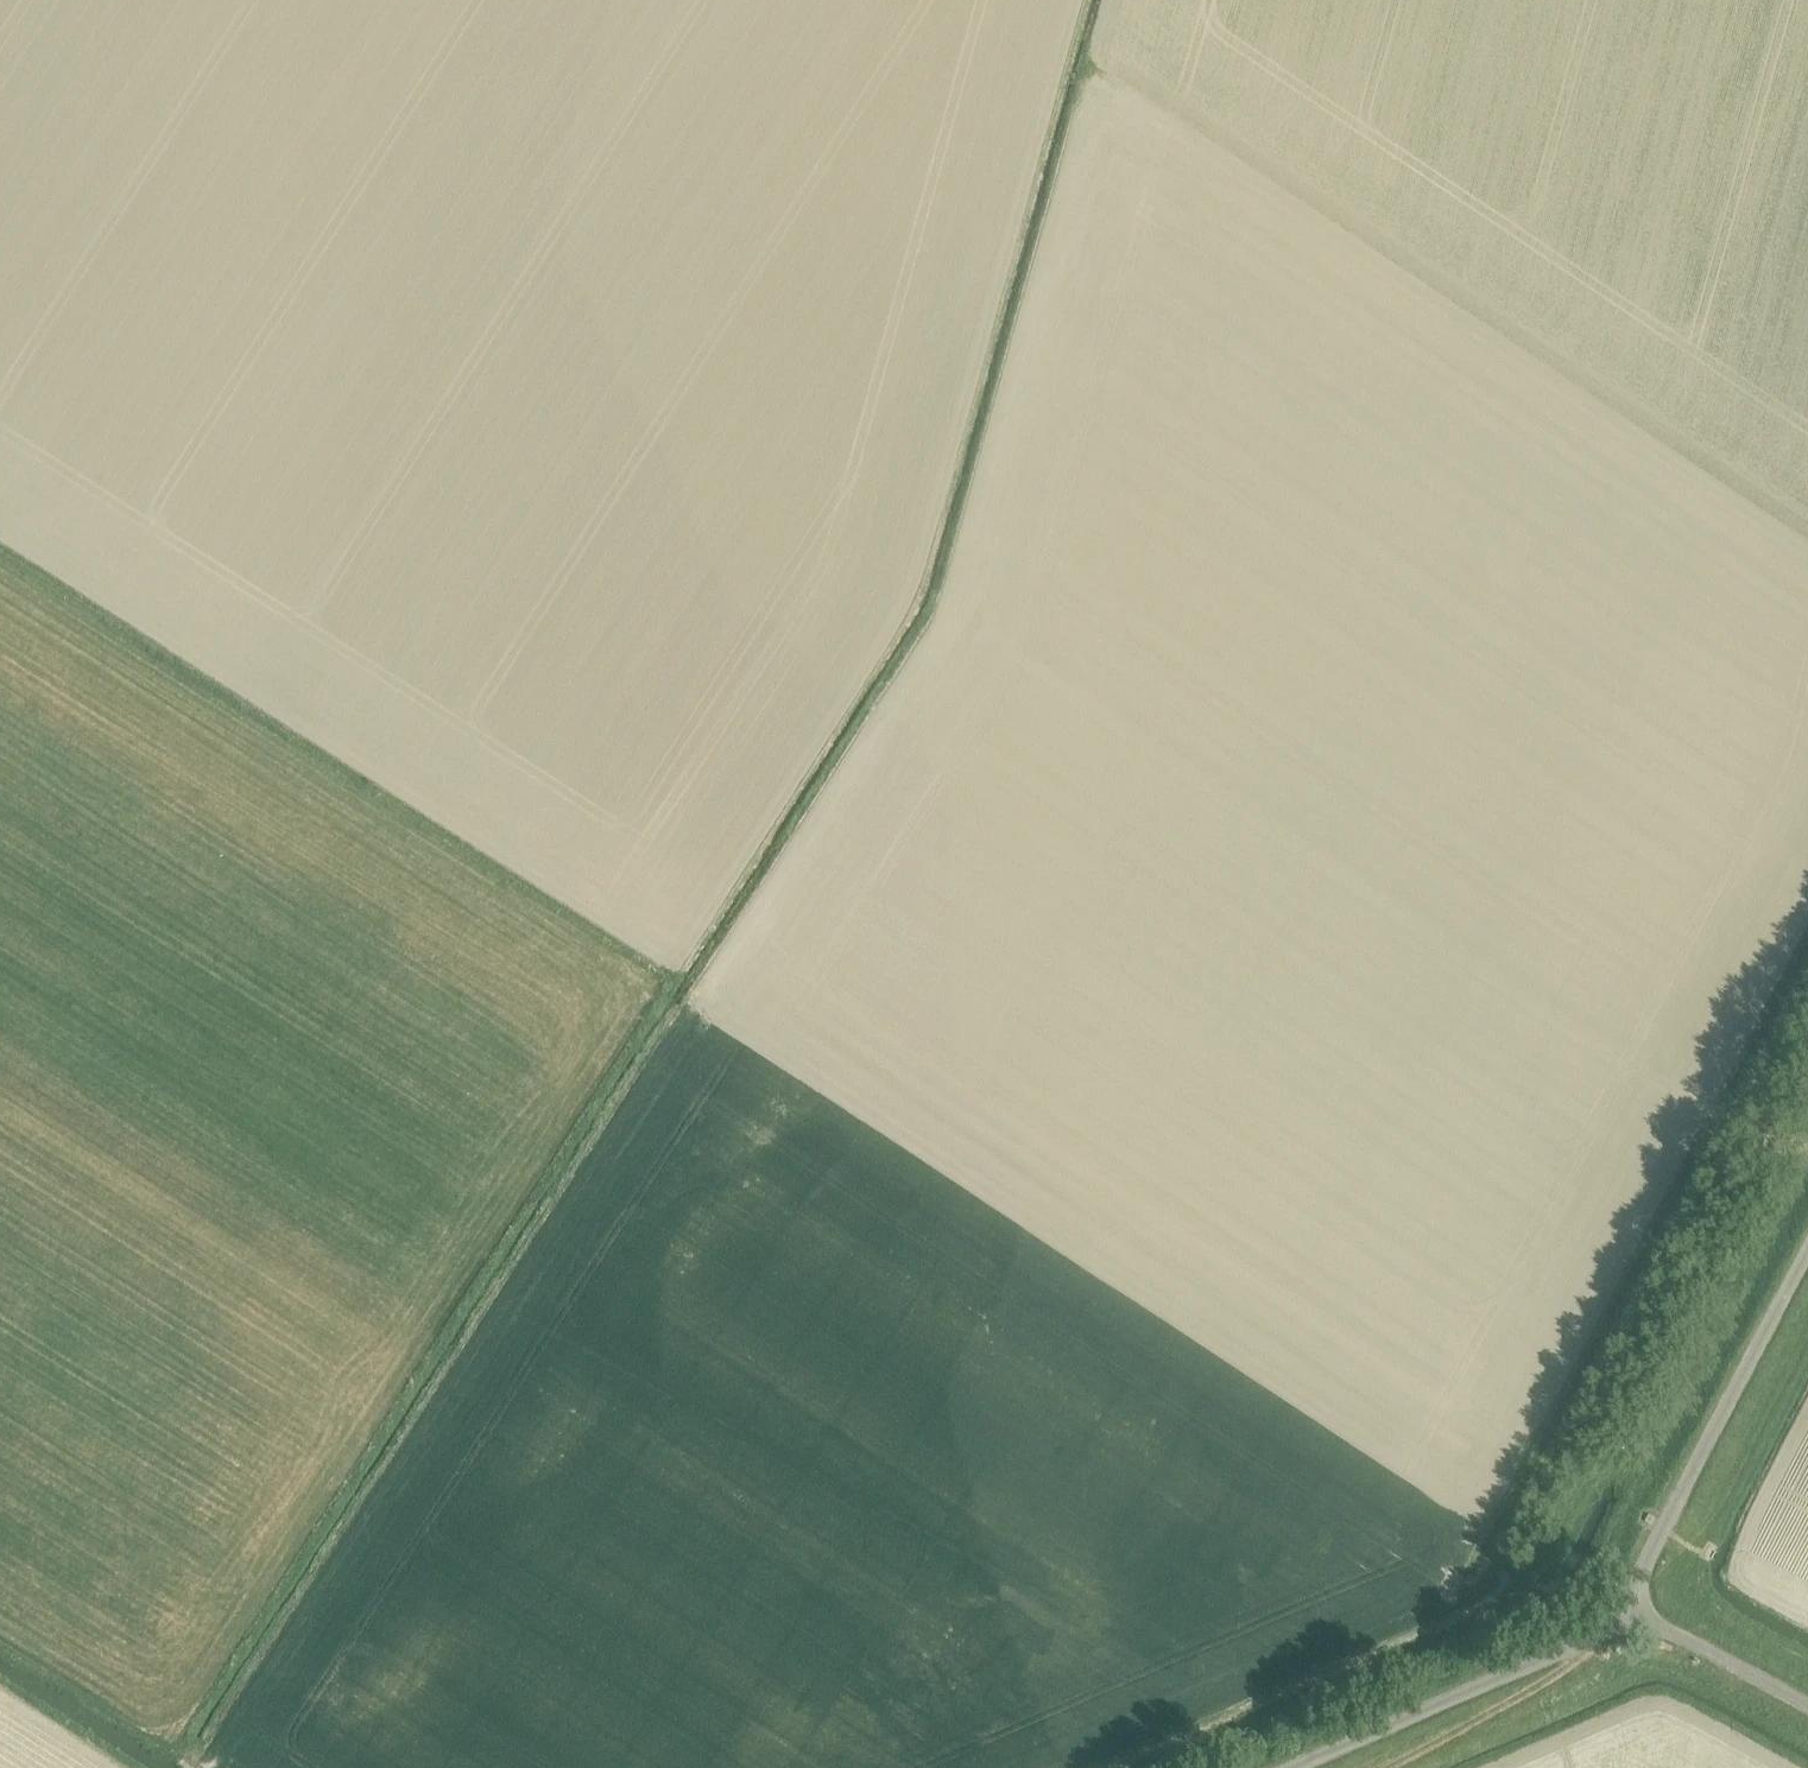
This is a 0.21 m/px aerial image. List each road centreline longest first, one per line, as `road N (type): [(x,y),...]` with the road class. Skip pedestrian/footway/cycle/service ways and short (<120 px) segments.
road 1 (unclassified): [(1626,1604),(1807,1252)]
road 2 (unclassified): [(1301,1767),(1551,1657),(1599,1633),(1626,1604)]
road 3 (track): [(1396,1767),(1570,1672),(1599,1633)]
road 4 (unclassified): [(1807,1705),(1626,1604)]

